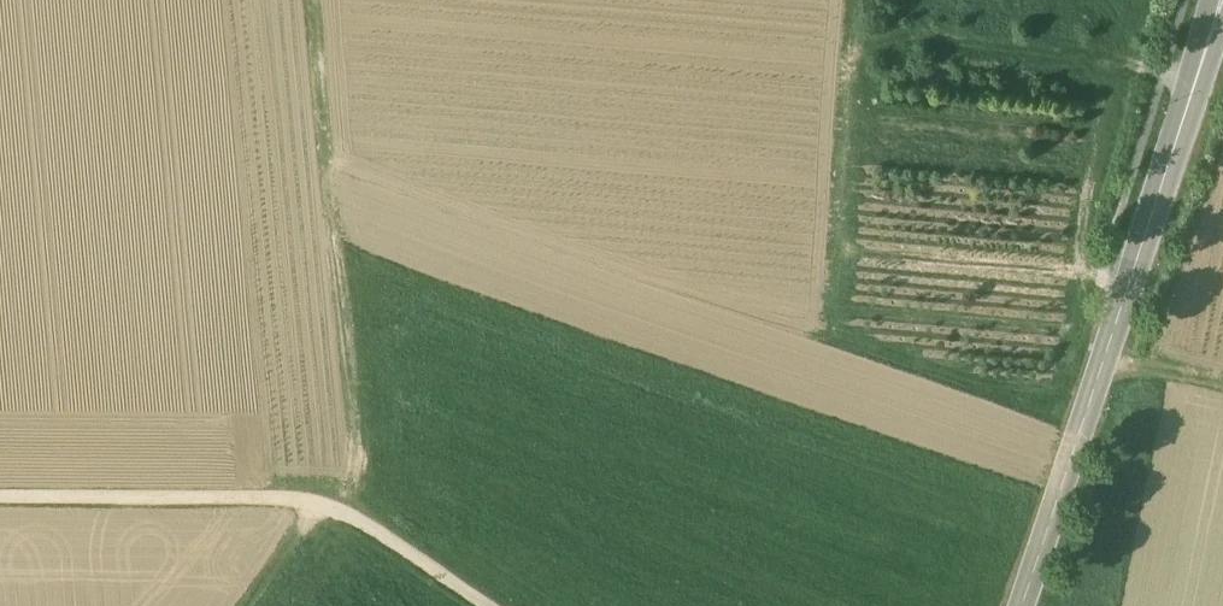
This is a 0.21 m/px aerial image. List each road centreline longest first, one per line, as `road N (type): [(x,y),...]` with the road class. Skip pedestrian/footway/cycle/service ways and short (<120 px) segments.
road 1 (secondary): [(1222,10),(1021,605)]
road 2 (track): [(486,605),(362,522),(294,497),(0,496)]
road 3 (track): [(318,505),(244,605)]

